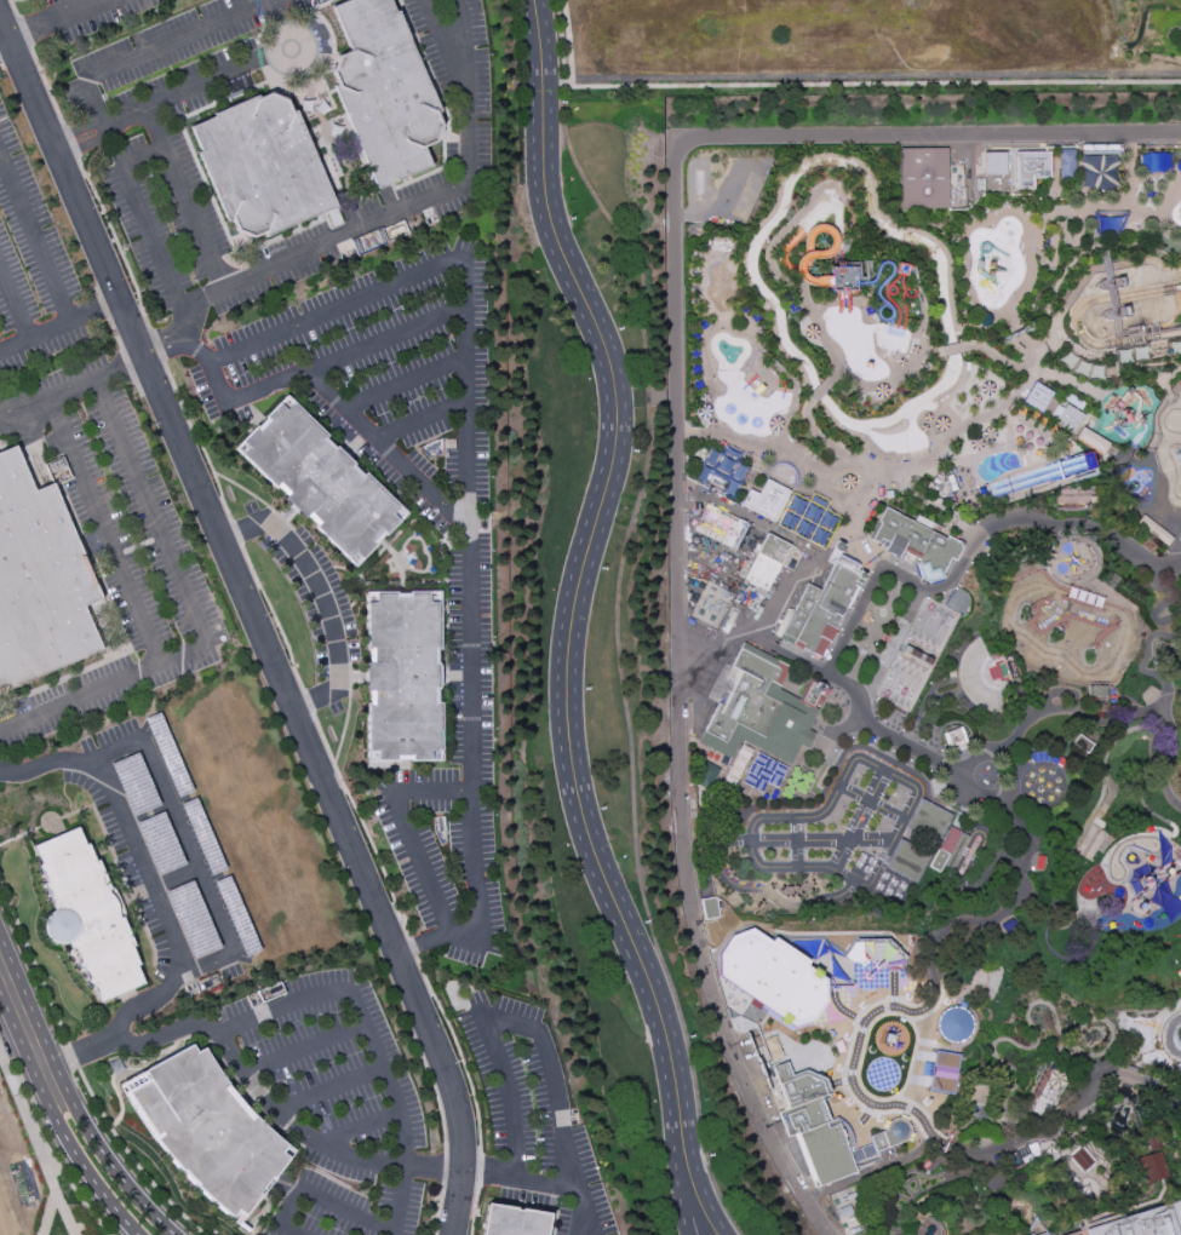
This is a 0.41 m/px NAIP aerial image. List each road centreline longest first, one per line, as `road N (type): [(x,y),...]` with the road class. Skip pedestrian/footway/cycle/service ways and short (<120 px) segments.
road 1 (residential): [(0,24),(447,1079),(460,1171),(451,1234)]
road 2 (residential): [(539,128),(539,212),(602,366),(609,423),(562,622),(561,760),(578,834),(658,1042),(678,1193)]
road 3 (residential): [(700,1187),(680,1036),(600,829),(583,756),(584,618),(631,417),(624,360),(567,230),(557,168),(539,128)]
road 4 (residential): [(856,883),(839,898),(798,909),(733,885),(720,857),(732,843),(896,841)]
road 5 (residential): [(833,869),(763,871),(752,850),(756,829),(761,821),(819,818),(856,760),(887,771)]
road 6 (residential): [(175,1234),(108,1160),(28,1030)]
road 7 (residential): [(28,1030),(45,1102),(80,1165),(139,1234)]
road 8 (residential): [(887,771),(919,791),(896,841),(868,888),(833,869)]
road 9 (residential): [(532,0),(539,128)]

